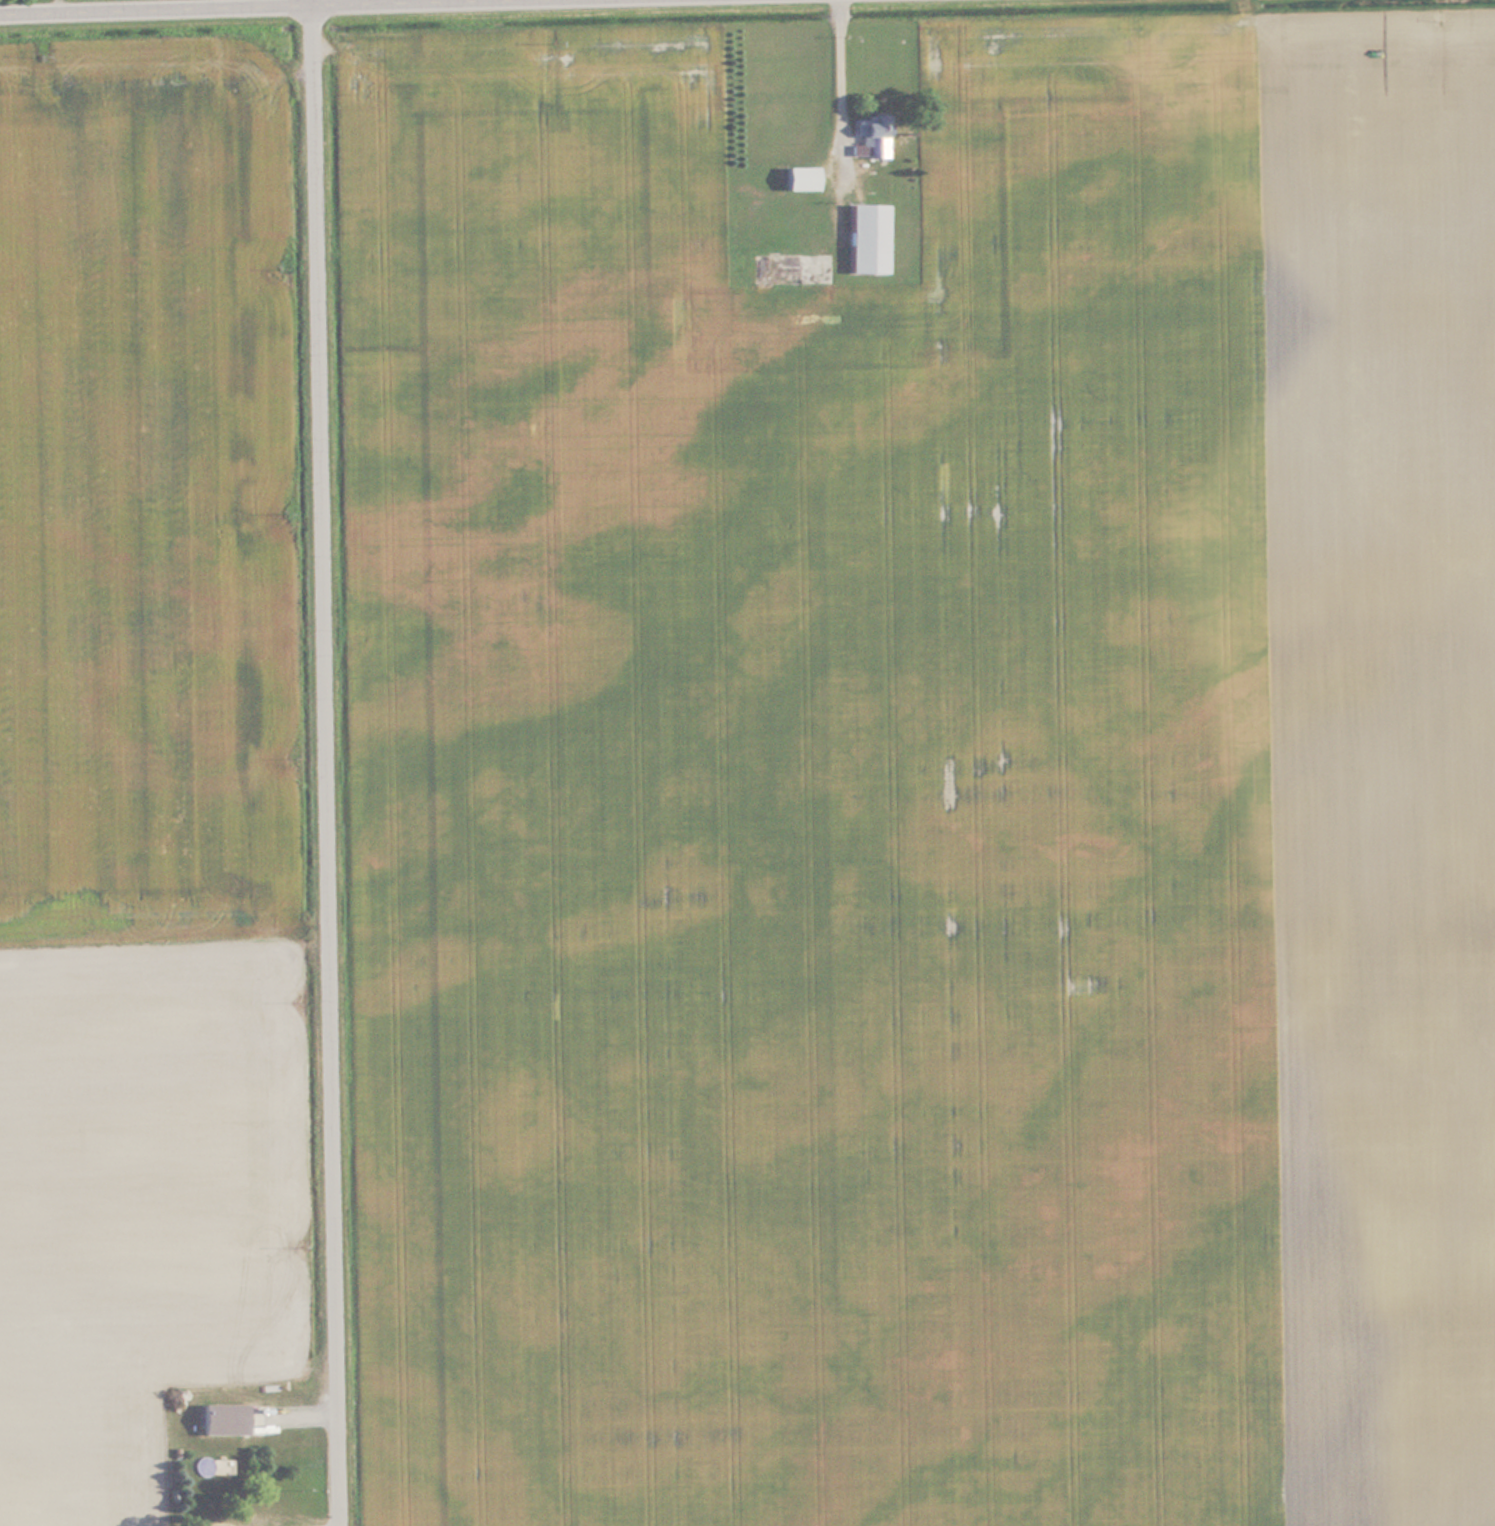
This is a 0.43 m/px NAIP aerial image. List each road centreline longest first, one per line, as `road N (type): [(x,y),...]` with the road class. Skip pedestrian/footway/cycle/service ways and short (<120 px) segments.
road 1 (residential): [(344,1525),(322,0)]
road 2 (secondary): [(0,12),(370,0)]

